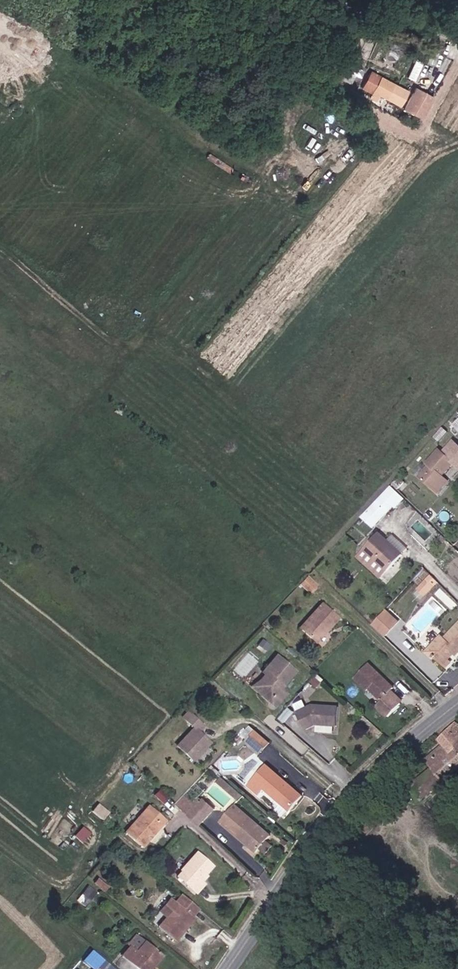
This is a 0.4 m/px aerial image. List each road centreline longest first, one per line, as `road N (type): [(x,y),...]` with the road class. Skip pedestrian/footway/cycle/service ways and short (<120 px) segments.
road 1 (tertiary): [(231,968),(358,791),(457,705)]
road 2 (unclassified): [(339,0),(457,37)]

